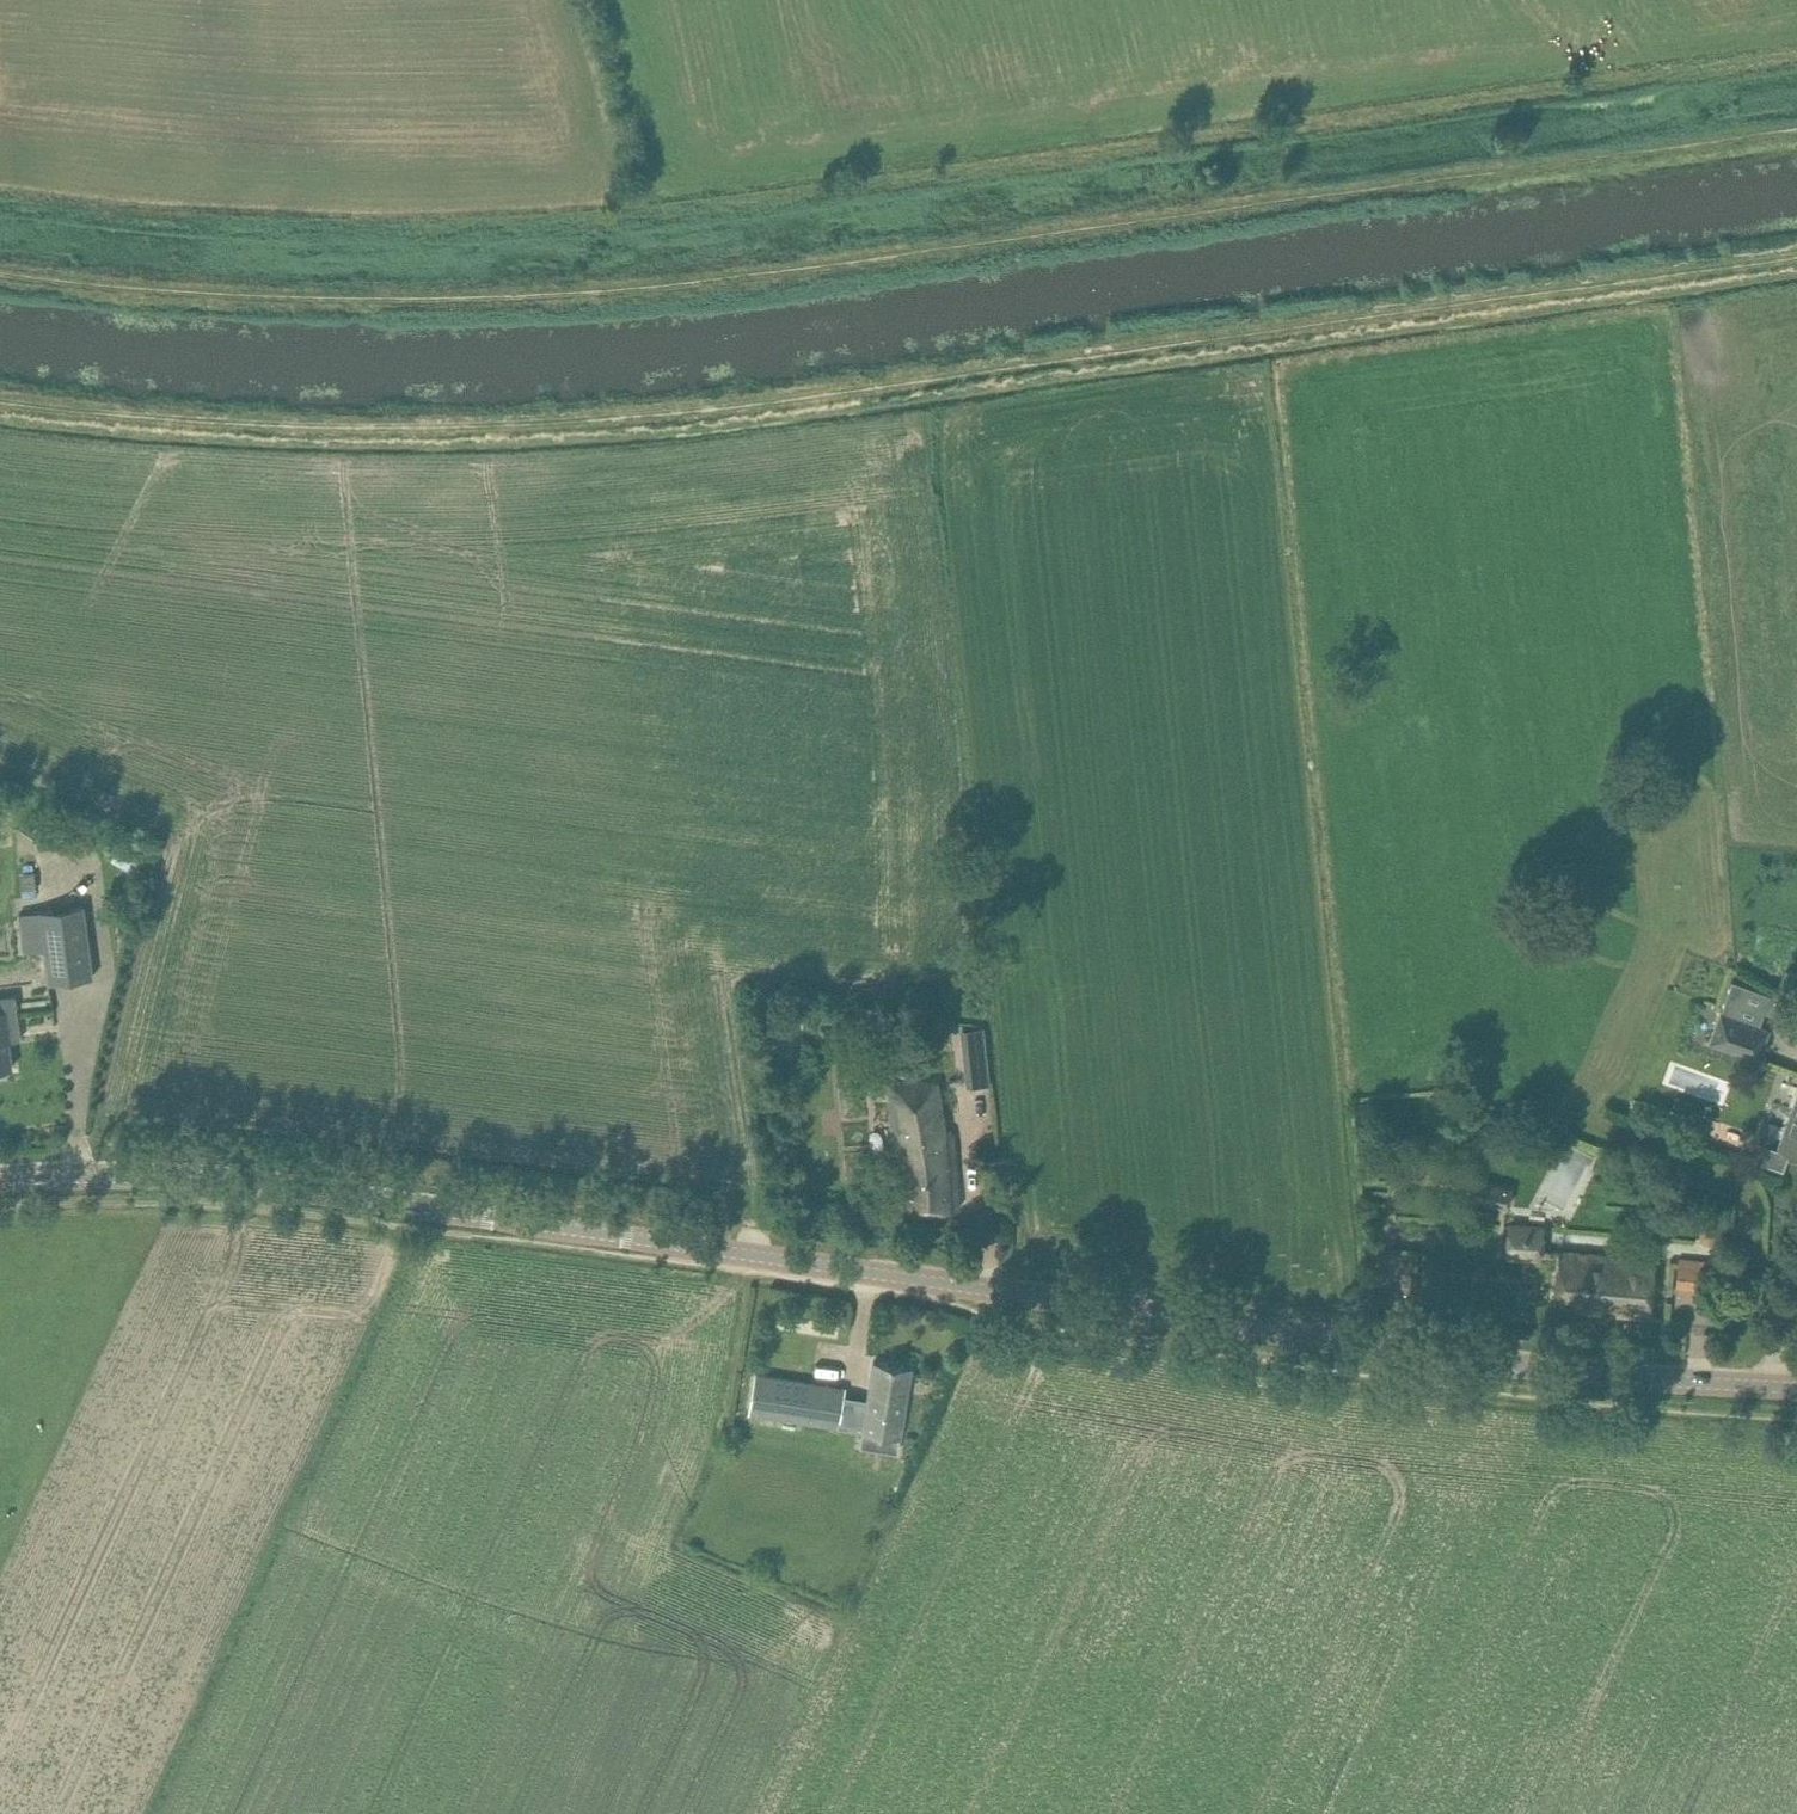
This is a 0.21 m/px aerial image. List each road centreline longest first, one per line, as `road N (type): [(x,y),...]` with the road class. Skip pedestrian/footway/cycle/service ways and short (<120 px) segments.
road 1 (tertiary): [(1796,1388),(1514,1367),(245,1183),(0,1184)]
road 2 (track): [(0,404),(152,425),(494,430),(672,422),(1796,261)]
road 3 (track): [(0,270),(313,298),(581,296),(1796,127)]

